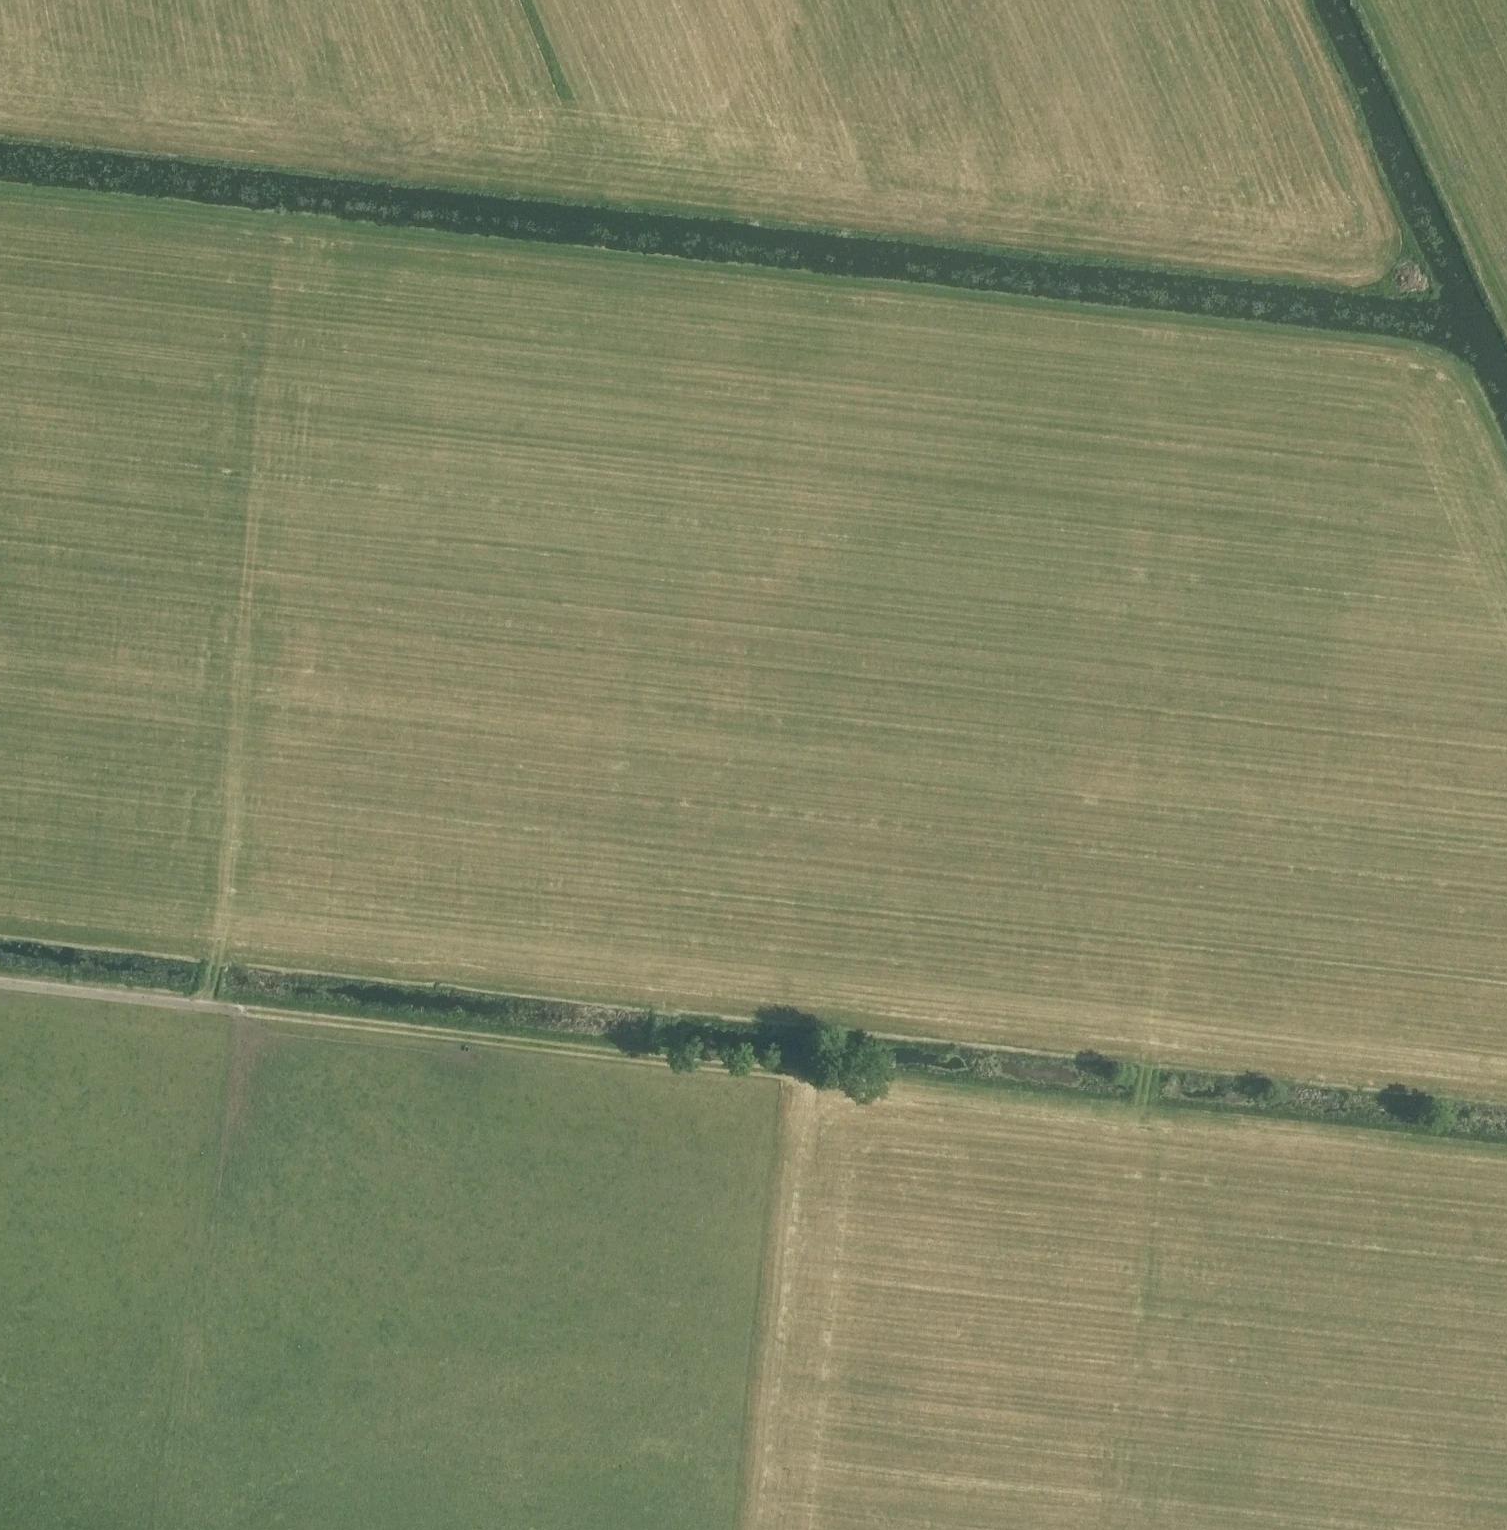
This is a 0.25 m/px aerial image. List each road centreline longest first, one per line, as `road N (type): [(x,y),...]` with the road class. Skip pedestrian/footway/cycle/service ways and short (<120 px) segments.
road 1 (track): [(0,983),(1109,1113),(1136,1104),(1148,1063)]

